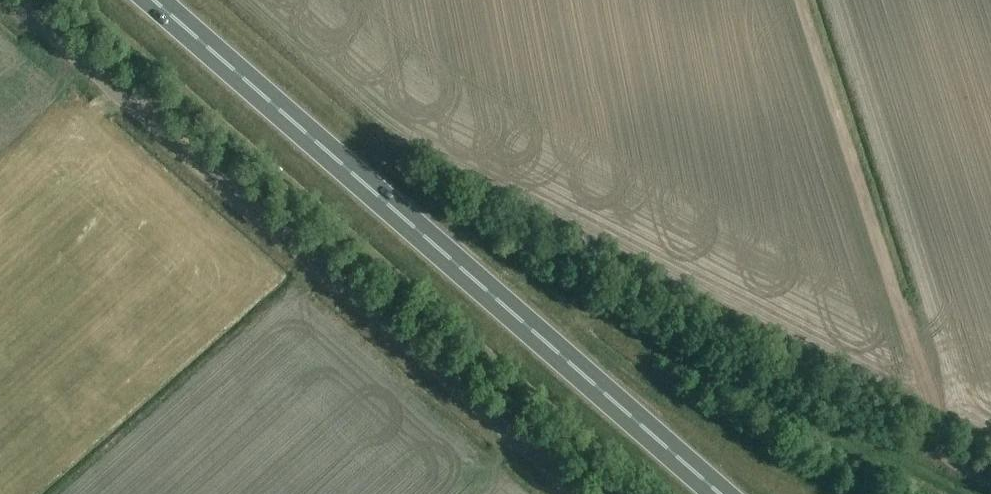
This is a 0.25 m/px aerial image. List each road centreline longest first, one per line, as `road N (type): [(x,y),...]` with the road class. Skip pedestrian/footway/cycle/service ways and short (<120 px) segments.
road 1 (unclassified): [(579,493),(12,0)]
road 2 (trunk): [(720,493),(154,0)]
road 3 (track): [(990,476),(954,458),(938,428),(803,0)]

